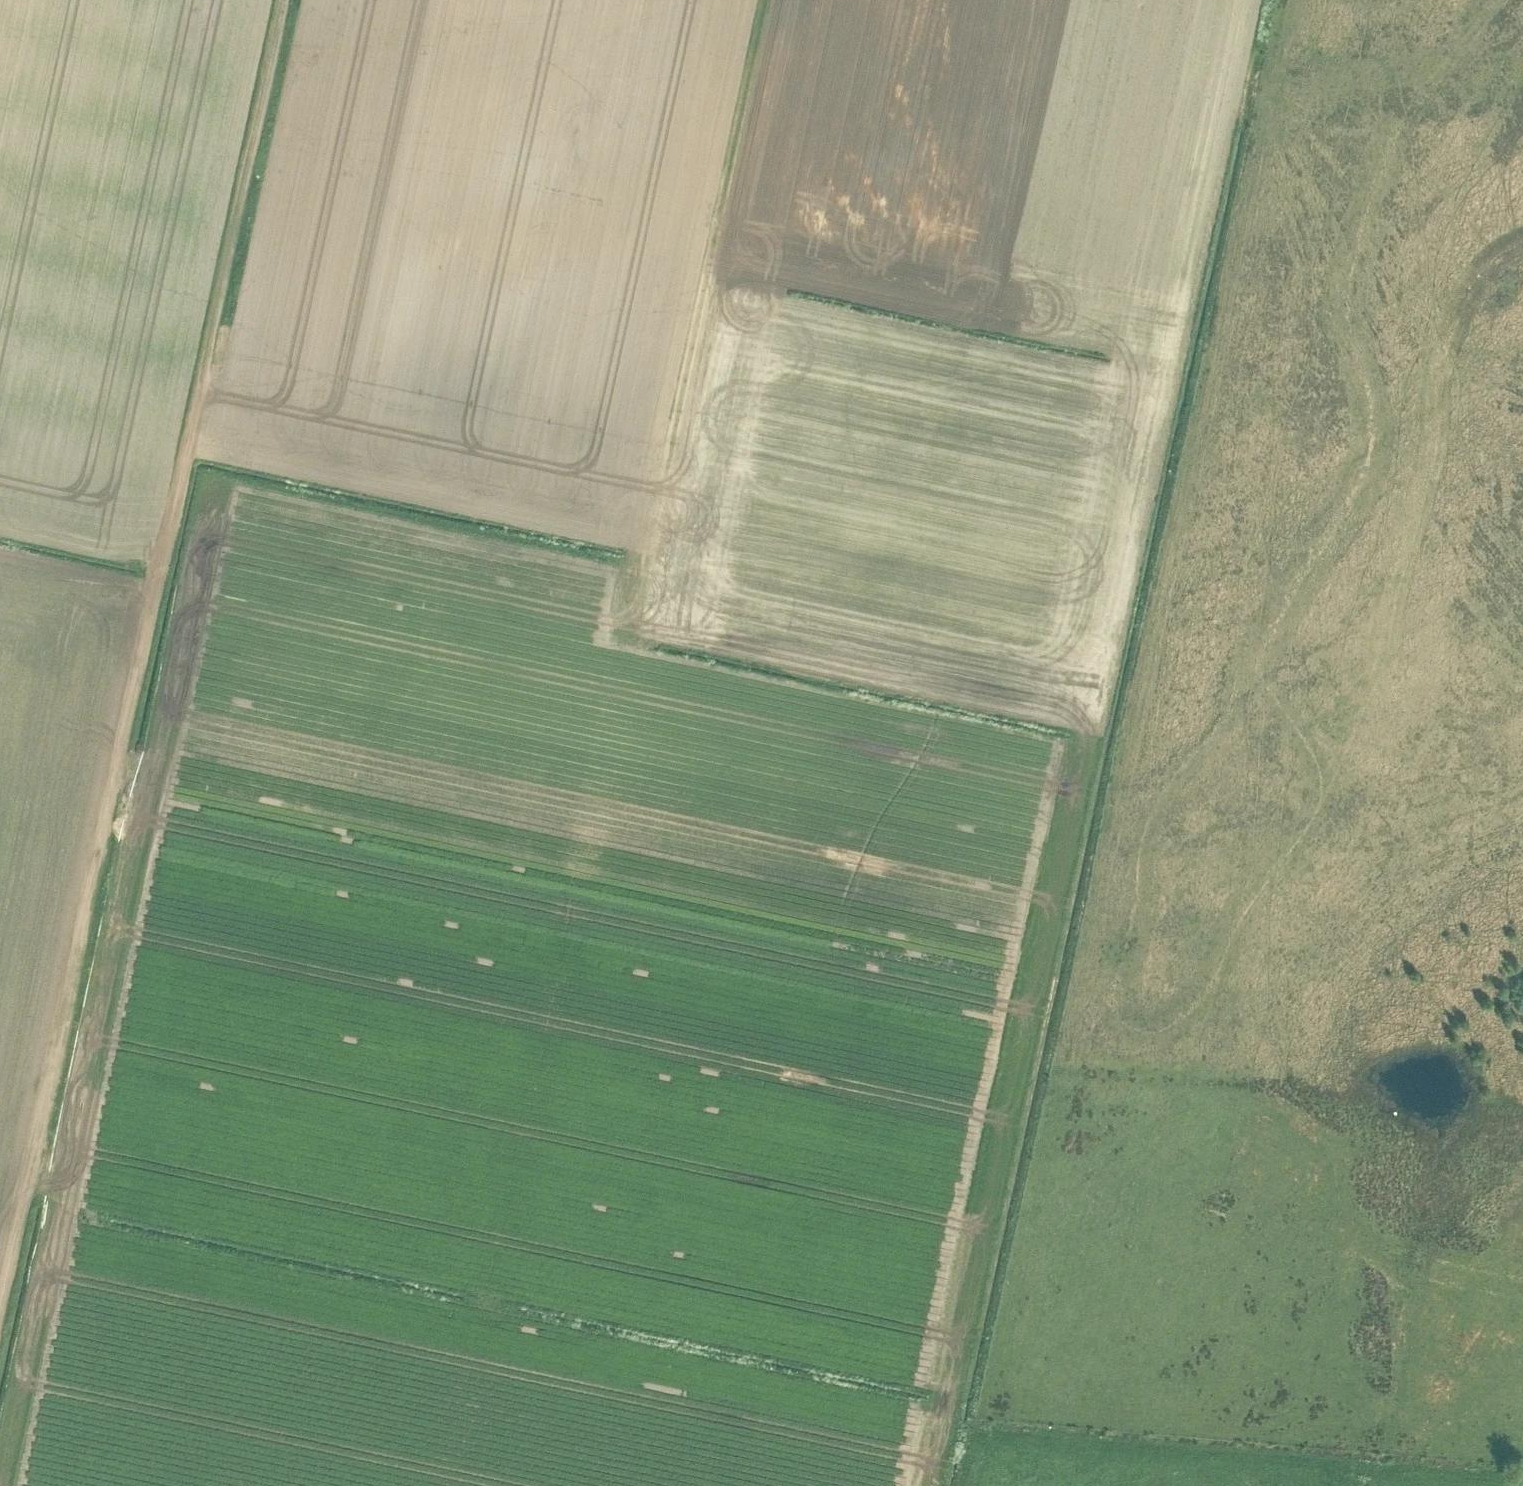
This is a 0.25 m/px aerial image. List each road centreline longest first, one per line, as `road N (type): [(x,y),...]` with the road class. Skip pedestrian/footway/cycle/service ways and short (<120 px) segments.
road 1 (track): [(761,0),(445,1485)]
road 2 (track): [(0,1383),(291,0)]

